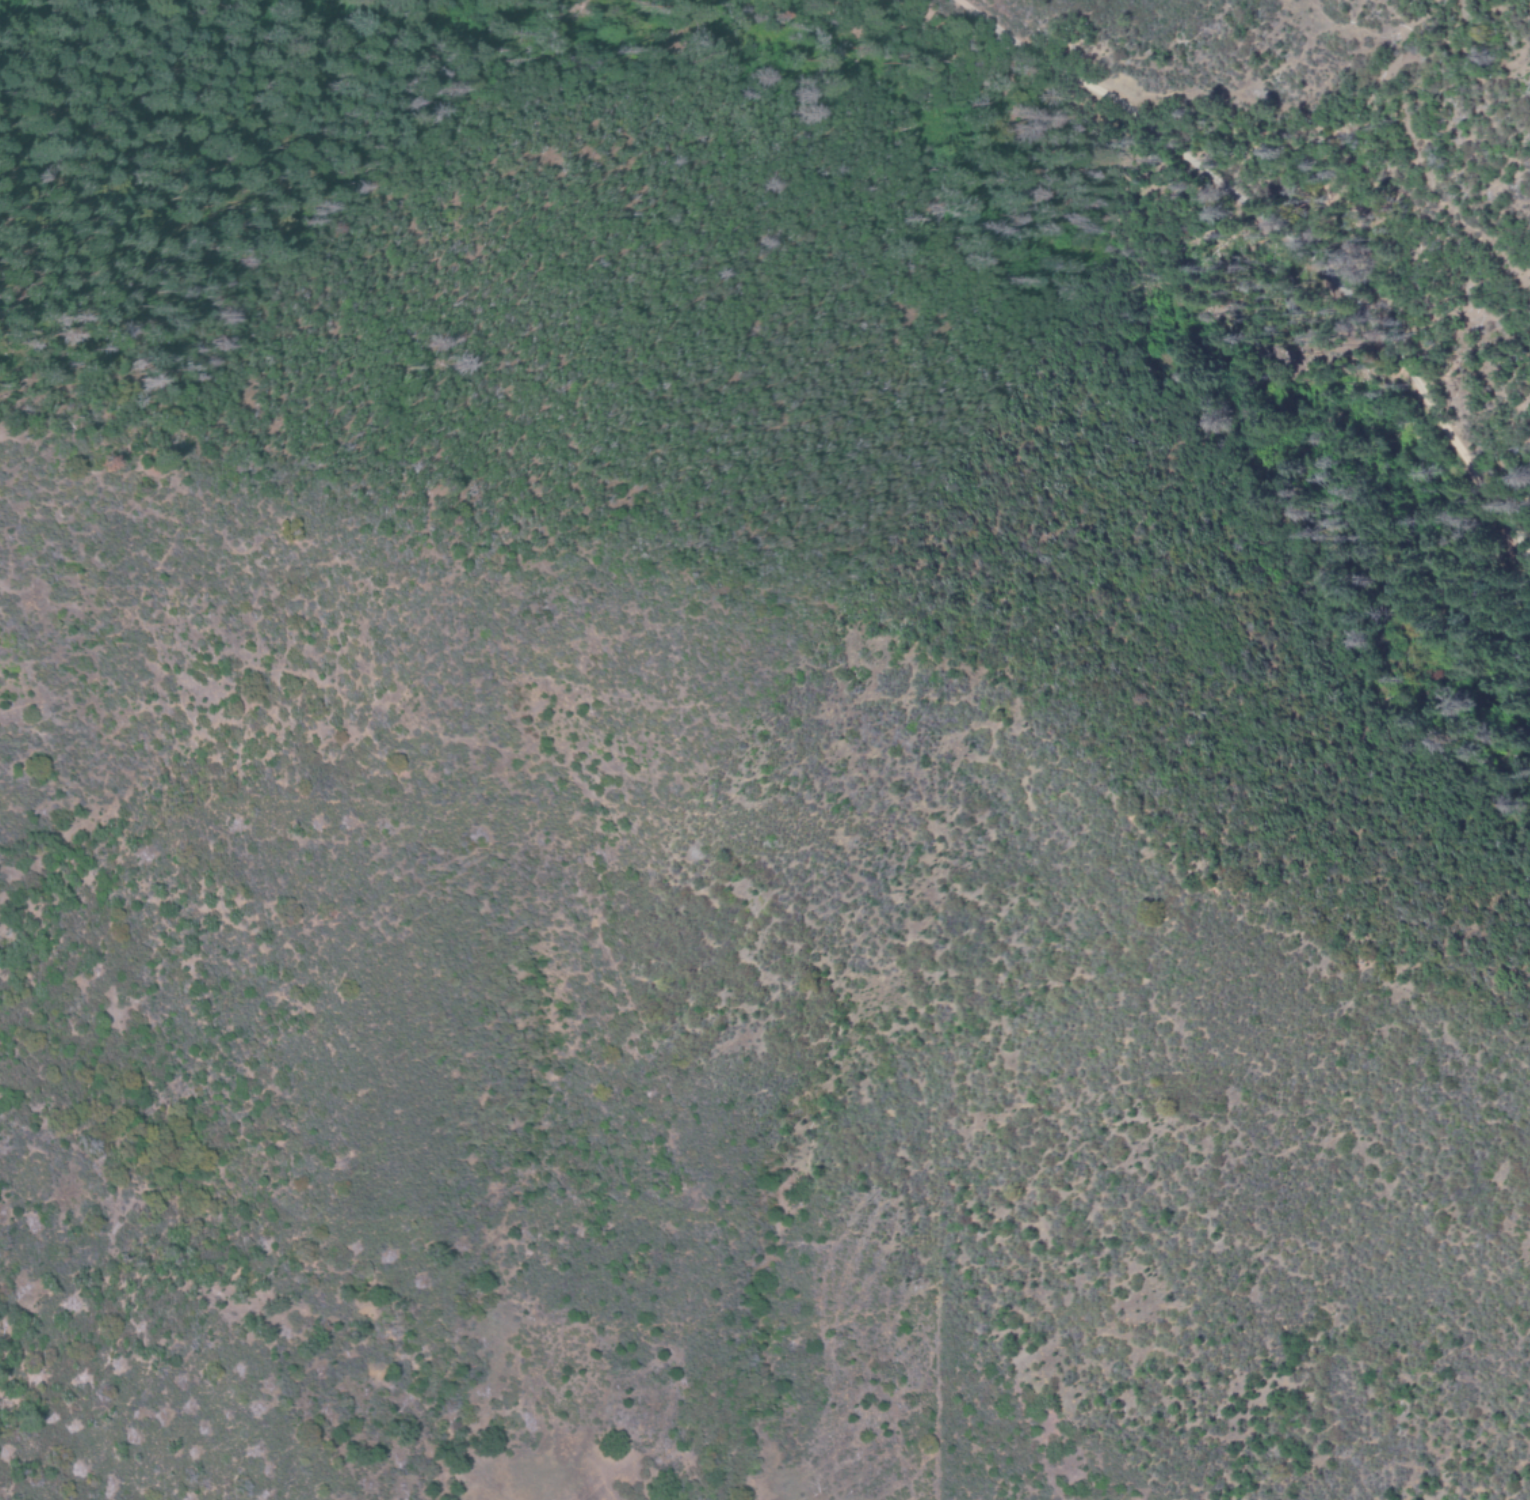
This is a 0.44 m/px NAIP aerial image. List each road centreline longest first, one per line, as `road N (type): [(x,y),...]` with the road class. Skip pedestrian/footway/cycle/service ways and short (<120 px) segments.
road 1 (residential): [(1529,568),(1259,192),(944,0)]

